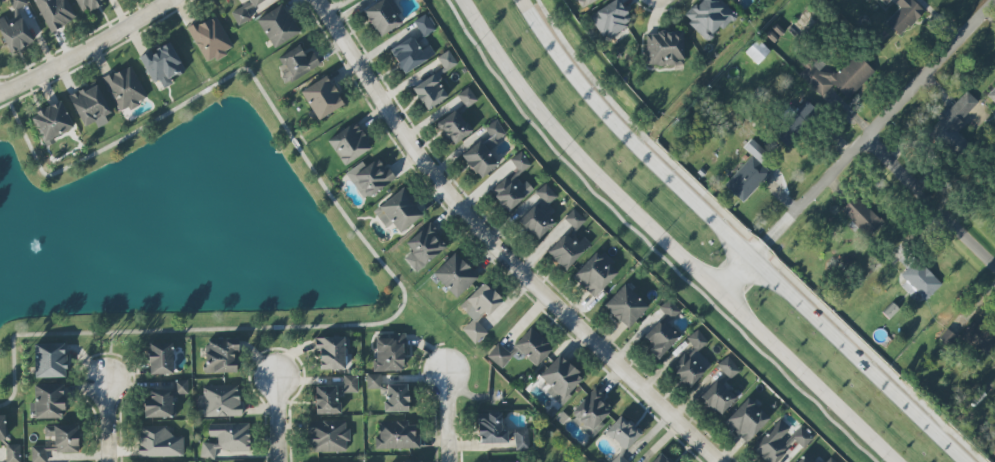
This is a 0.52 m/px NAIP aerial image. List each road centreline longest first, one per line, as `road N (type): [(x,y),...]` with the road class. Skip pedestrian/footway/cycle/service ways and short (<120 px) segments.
road 1 (secondary): [(461,0),(572,150),(895,461)]
road 2 (residential): [(720,461),(542,299),(451,202),(313,0)]
road 3 (secondary): [(967,461),(621,128)]
road 4 (residential): [(721,296),(994,1)]
road 5 (residential): [(169,0),(0,94)]
road 6 (residential): [(866,139),(994,267)]
road 7 (secondary): [(621,128),(519,0)]

